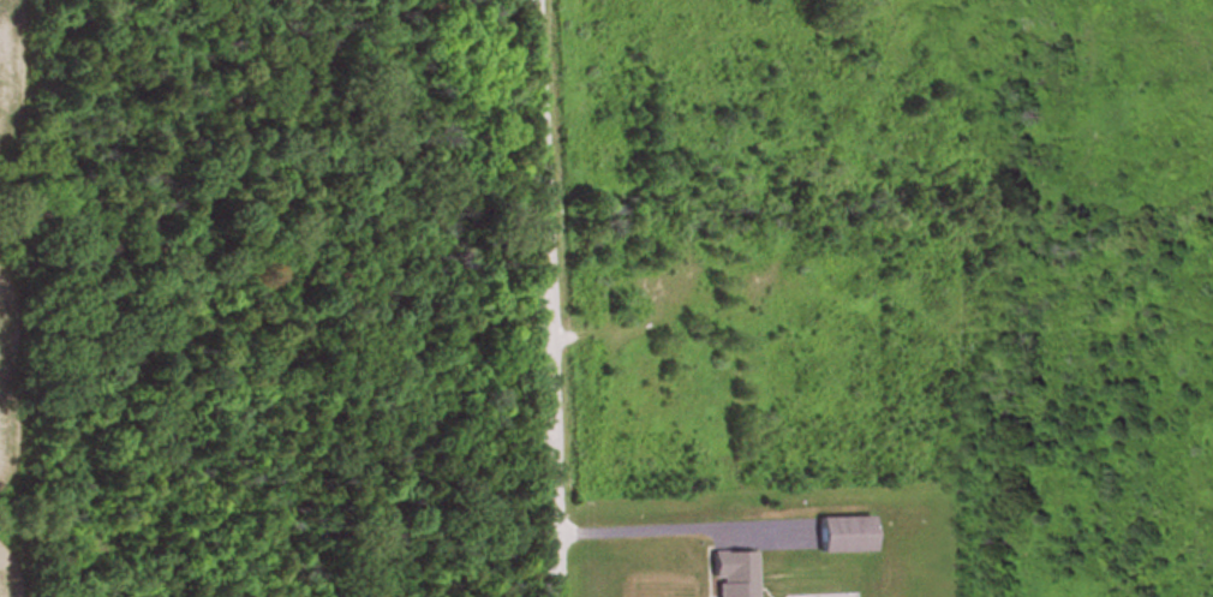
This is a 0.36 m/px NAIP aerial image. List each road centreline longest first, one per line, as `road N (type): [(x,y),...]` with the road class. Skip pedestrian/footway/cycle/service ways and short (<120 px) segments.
road 1 (residential): [(555,596),(529,0)]

